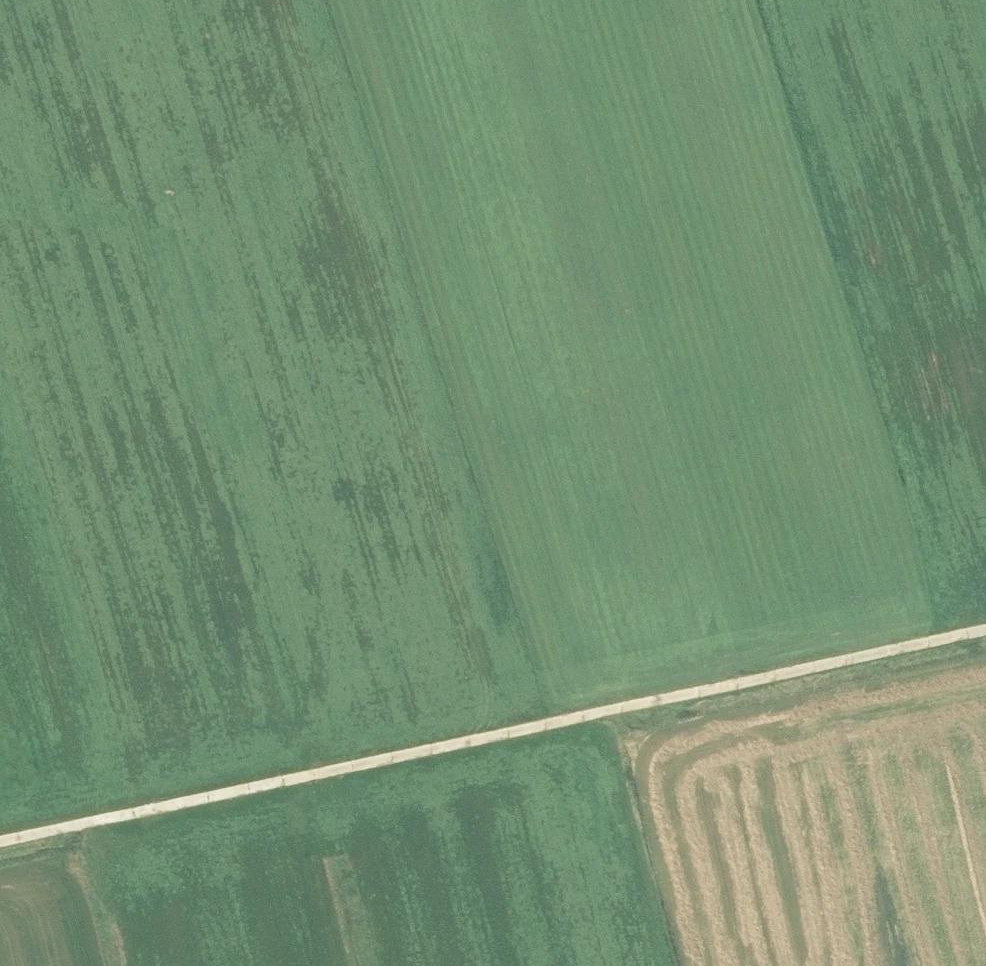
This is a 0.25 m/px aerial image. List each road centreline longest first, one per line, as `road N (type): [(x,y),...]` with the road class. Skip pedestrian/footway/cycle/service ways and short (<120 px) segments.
road 1 (track): [(0,838),(985,629)]

